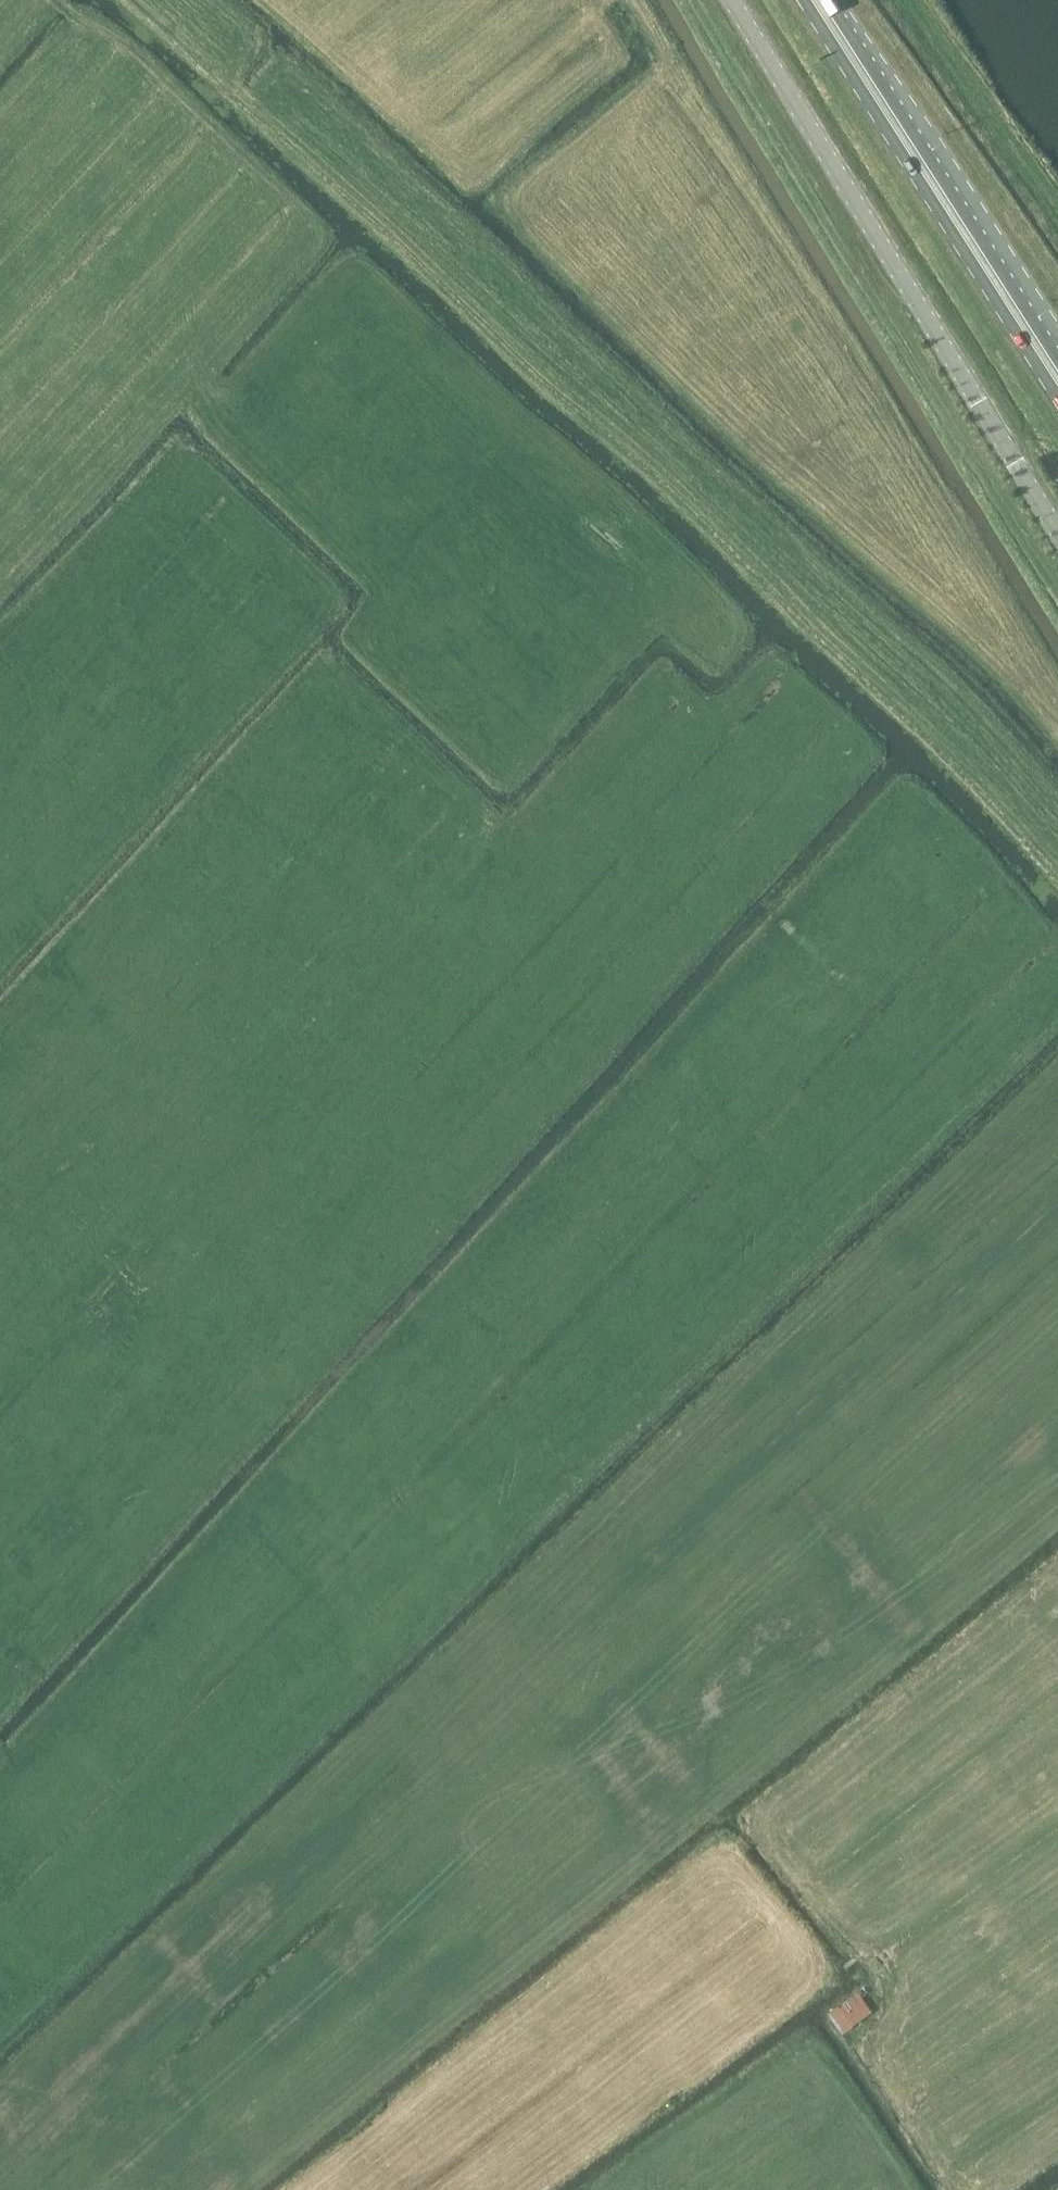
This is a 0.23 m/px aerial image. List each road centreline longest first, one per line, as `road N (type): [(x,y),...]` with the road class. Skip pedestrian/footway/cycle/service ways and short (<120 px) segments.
road 1 (unclassified): [(1057,533),(731,0)]
road 2 (primary): [(803,0),(1057,398)]
road 3 (primary): [(1057,360),(828,0)]

